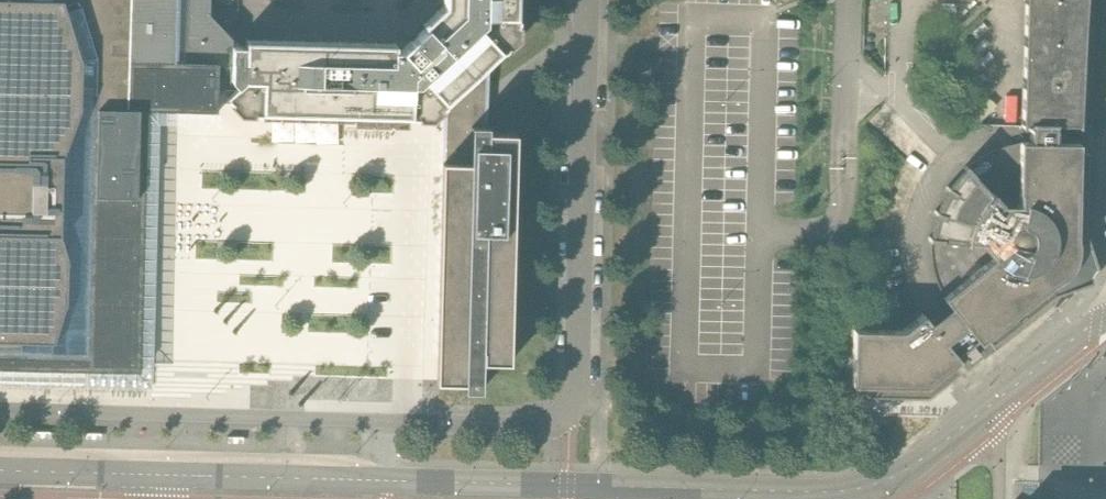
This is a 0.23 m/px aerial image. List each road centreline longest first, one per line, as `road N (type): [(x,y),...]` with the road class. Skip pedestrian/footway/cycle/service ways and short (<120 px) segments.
road 1 (tertiary): [(575,398),(569,418),(550,424),(0,411)]
road 2 (tertiary): [(575,398),(586,0)]
road 3 (residential): [(841,137),(846,0)]

